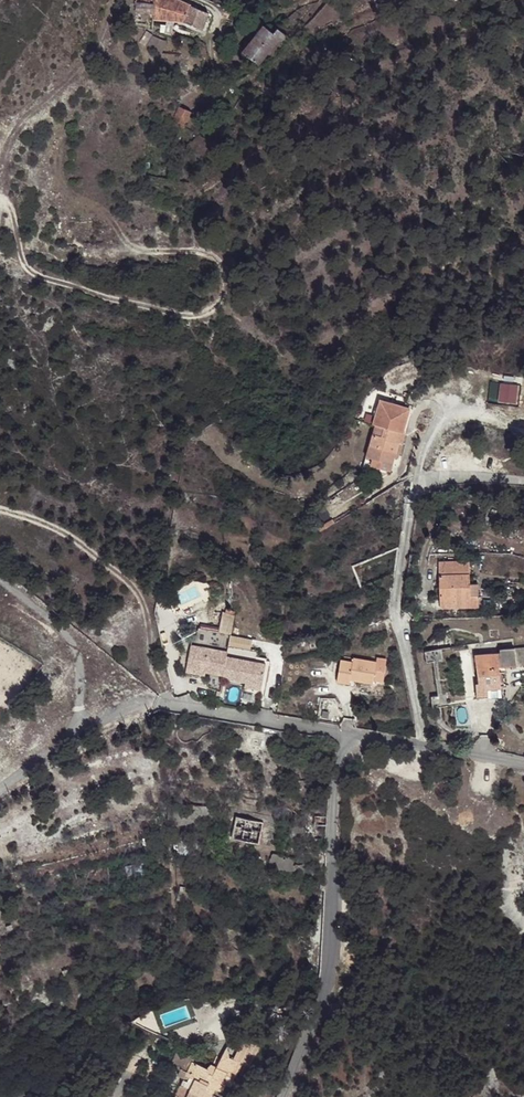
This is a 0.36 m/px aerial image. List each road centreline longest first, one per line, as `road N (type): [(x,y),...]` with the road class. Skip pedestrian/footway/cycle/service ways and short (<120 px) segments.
road 1 (track): [(0,196),(8,195),(18,217),(24,265),(34,276),(181,317),(218,306),(226,284),(211,253),(142,251),(116,224)]
road 2 (residential): [(281,1096),(326,980),(332,837),(348,736)]
road 3 (track): [(168,702),(141,595),(71,536),(0,510)]
road 4 (residential): [(348,736),(168,702)]
road 5 (residential): [(348,736),(523,763)]

